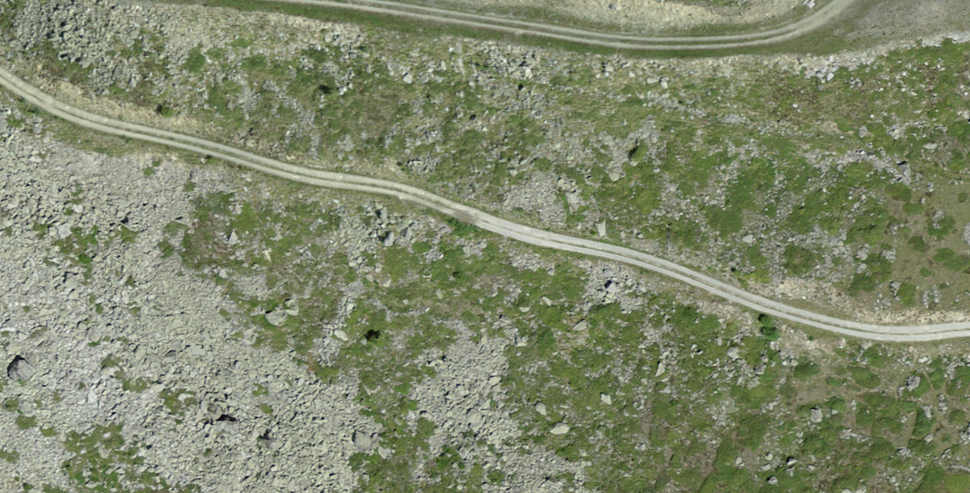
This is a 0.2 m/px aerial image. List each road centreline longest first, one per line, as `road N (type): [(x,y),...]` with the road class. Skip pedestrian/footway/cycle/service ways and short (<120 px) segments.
road 1 (track): [(969,330),(884,333),(820,322),(412,194),(93,121),(0,75)]
road 2 (track): [(337,0),(656,43),(771,36),(843,0)]

